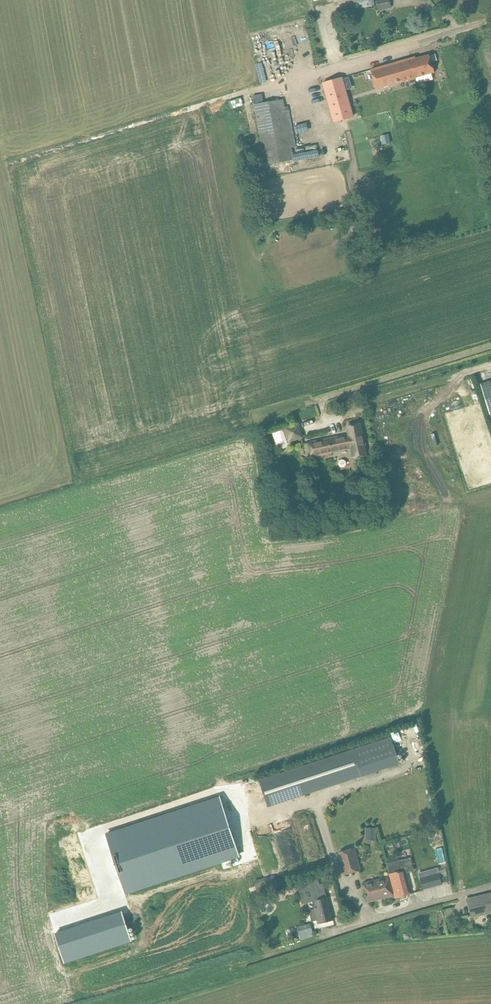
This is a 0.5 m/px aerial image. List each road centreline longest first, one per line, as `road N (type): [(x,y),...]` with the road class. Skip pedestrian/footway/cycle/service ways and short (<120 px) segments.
road 1 (residential): [(265,89),(490,20)]
road 2 (residential): [(325,936),(490,887)]

